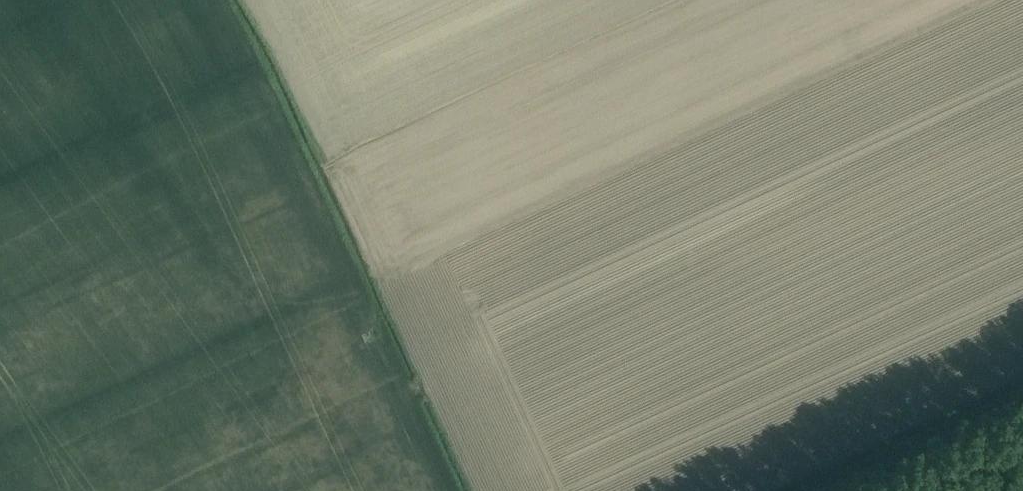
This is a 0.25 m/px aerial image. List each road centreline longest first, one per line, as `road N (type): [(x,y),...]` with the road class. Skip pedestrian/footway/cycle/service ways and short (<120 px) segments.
road 1 (track): [(835,490),(1022,405)]

